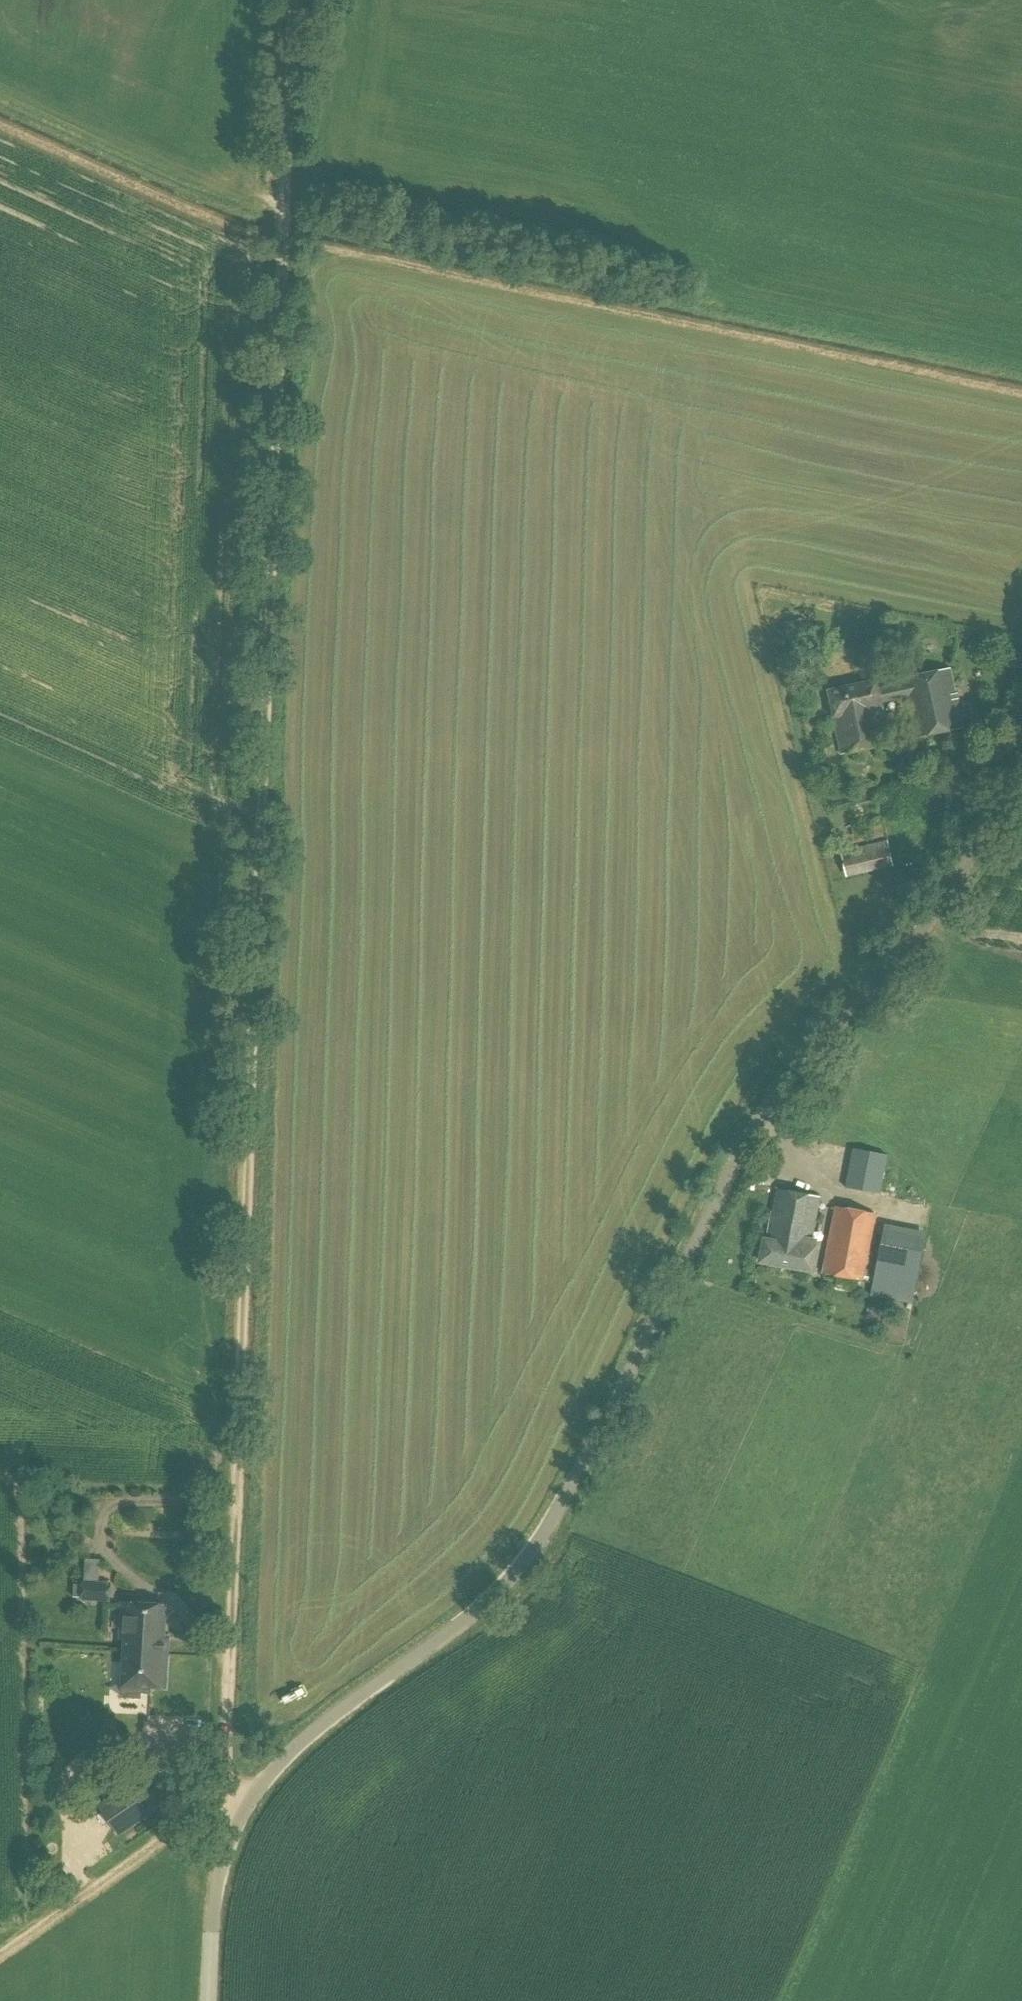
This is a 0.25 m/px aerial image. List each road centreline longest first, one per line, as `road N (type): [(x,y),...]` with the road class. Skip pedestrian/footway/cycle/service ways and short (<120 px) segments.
road 1 (track): [(224,1797),(226,1473),(284,257)]
road 2 (unclassified): [(208,2000),(220,1876),(249,1806),(309,1737),(465,1620),(521,1565),(754,1125),(925,927),(1021,760)]
road 3 (track): [(0,1954),(224,1797)]
road 4 (track): [(284,257),(297,0)]

